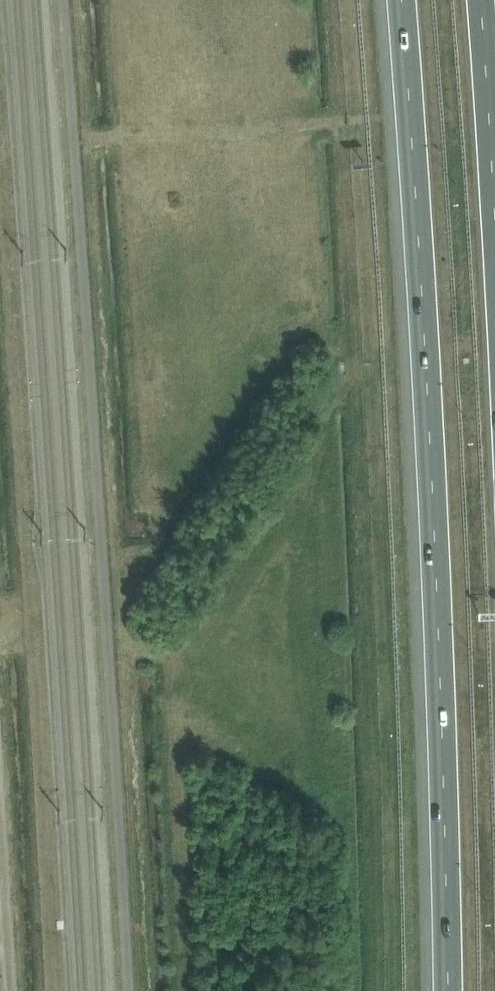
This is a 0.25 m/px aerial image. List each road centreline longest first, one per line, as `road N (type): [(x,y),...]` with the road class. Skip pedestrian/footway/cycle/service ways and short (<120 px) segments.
road 1 (motorway): [(404,0),(439,634),(449,990)]
road 2 (motorway): [(494,208),(488,66)]
road 3 (track): [(7,990),(0,870)]

